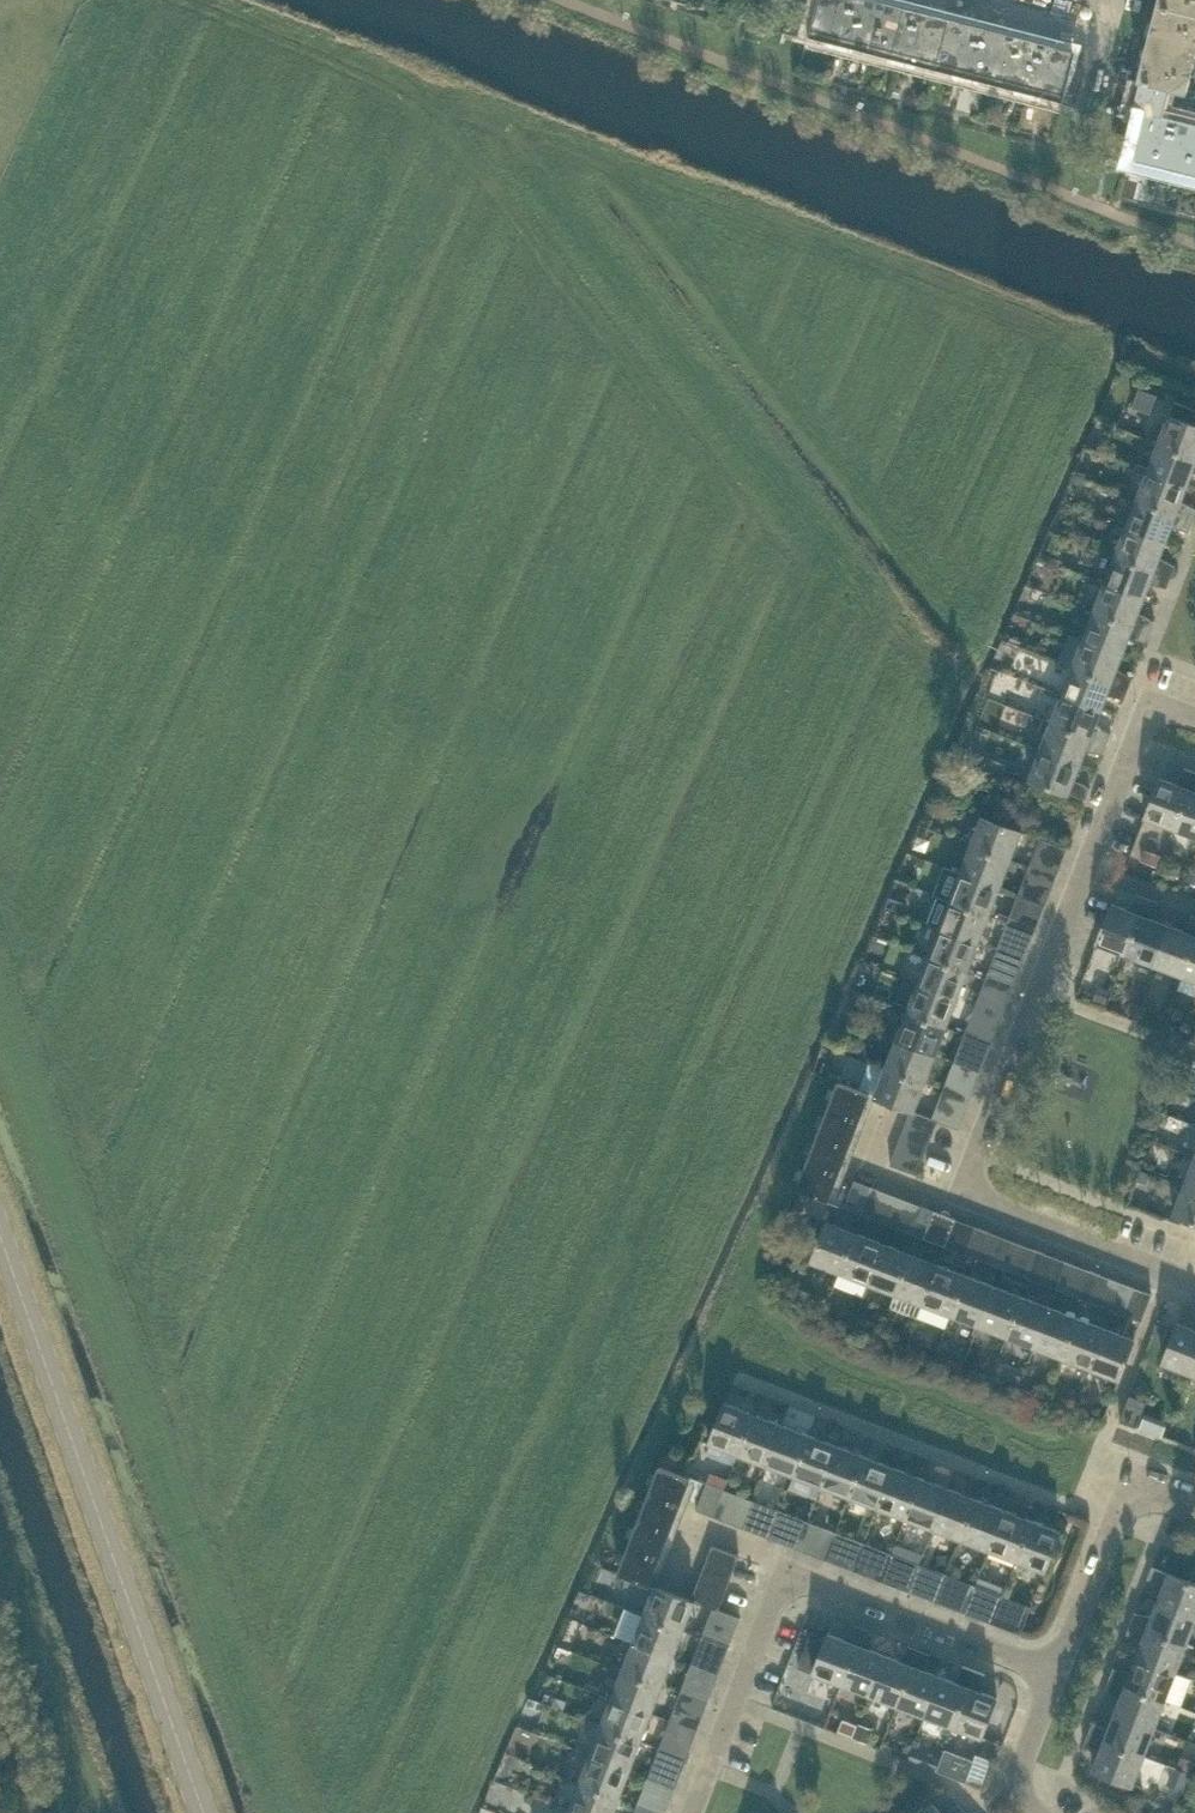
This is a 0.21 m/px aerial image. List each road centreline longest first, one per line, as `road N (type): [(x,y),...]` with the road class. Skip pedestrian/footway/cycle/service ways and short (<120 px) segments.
road 1 (residential): [(1194,1283),(954,1196),(1144,695),(1194,714)]
road 2 (tertiary): [(206,1812),(0,1234)]
road 3 (residential): [(691,1812),(789,1579),(807,1576),(1057,1671)]
road 4 (residential): [(1057,1671),(1126,1500),(1153,1486),(1194,1499)]
road 5 (residential): [(1042,1812),(1014,1781),(1057,1671)]

